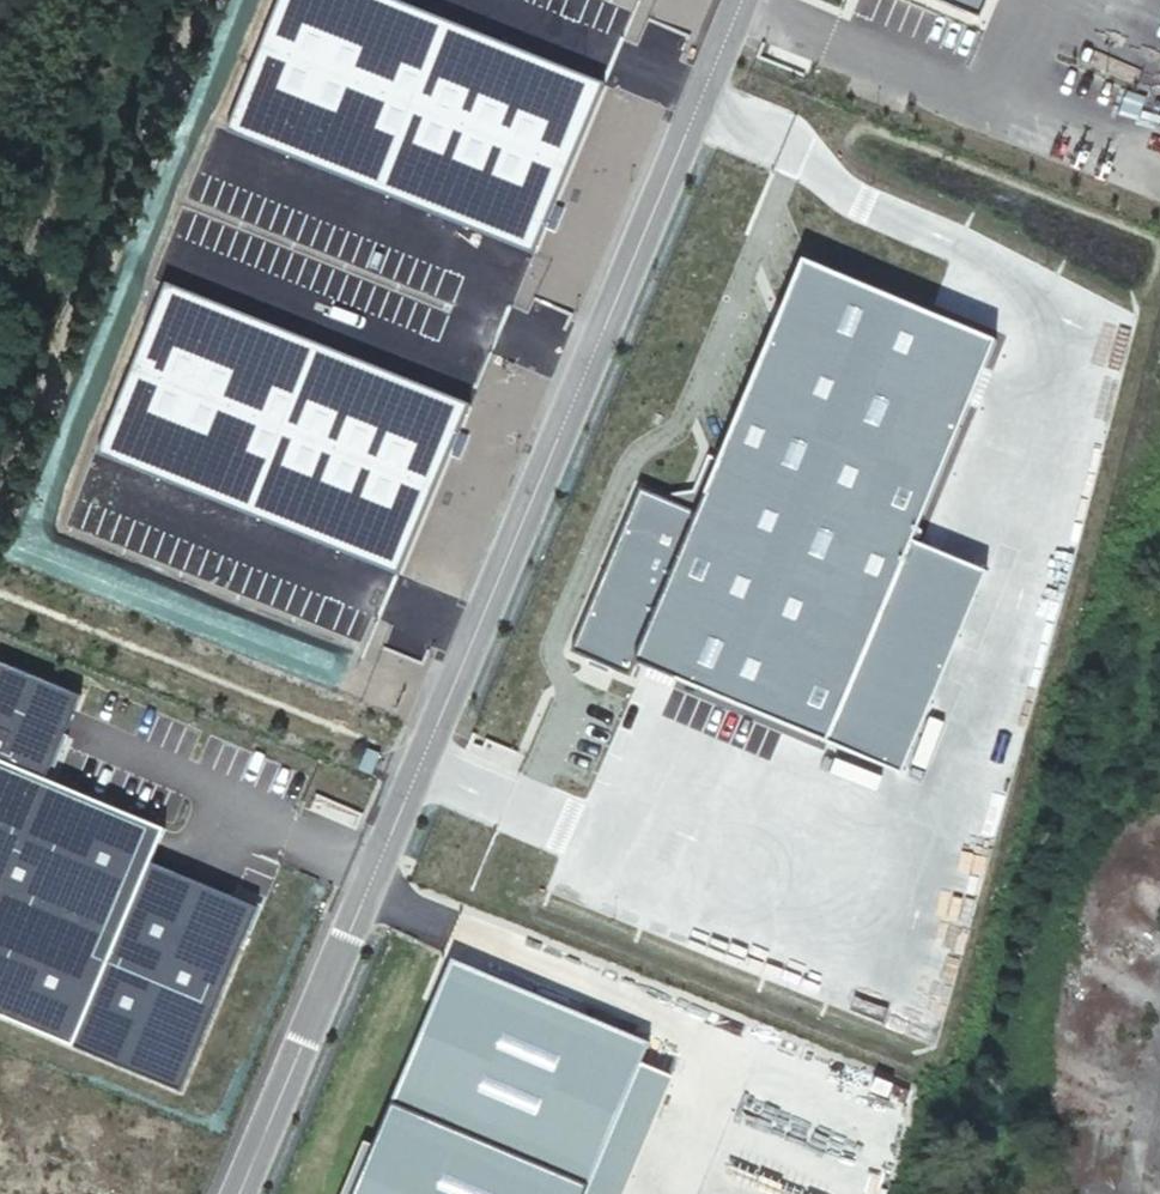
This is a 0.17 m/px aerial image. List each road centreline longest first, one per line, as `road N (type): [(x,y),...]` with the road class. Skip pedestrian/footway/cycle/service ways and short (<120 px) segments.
road 1 (unclassified): [(748,0),(239,1193)]

